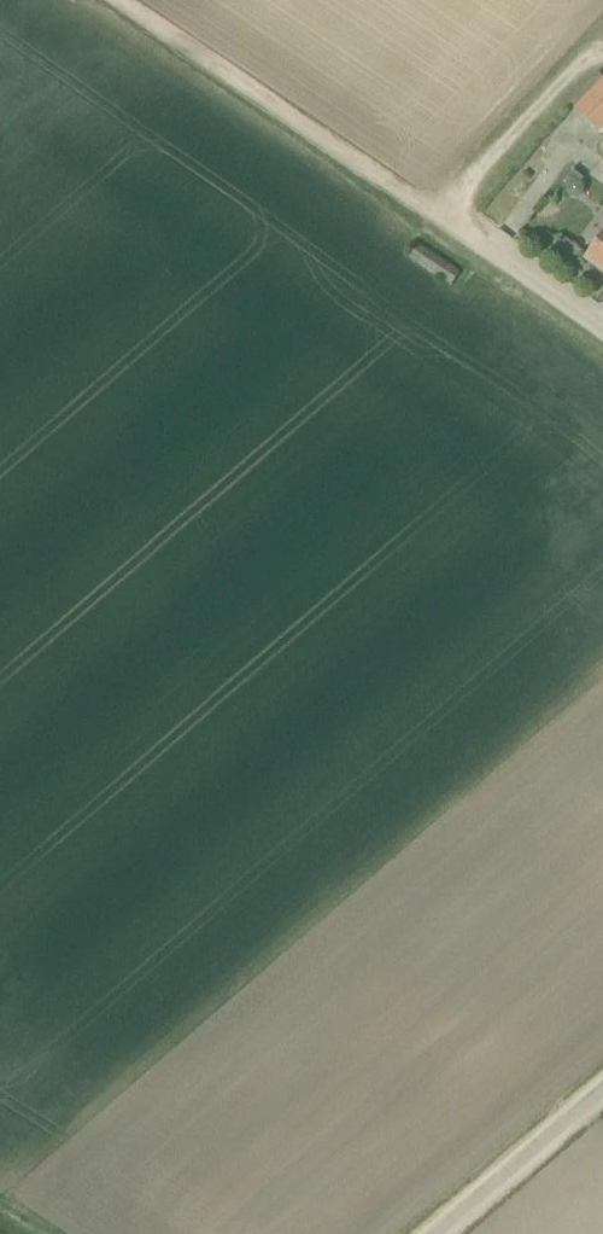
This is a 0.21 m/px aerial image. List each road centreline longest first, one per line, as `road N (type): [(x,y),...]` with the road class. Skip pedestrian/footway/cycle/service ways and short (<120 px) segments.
road 1 (track): [(492,249),(110,0)]
road 2 (track): [(446,219),(548,96),(602,55)]
road 3 (unclassified): [(436,1233),(602,1090)]
road 4 (unclassified): [(602,330),(492,249)]

